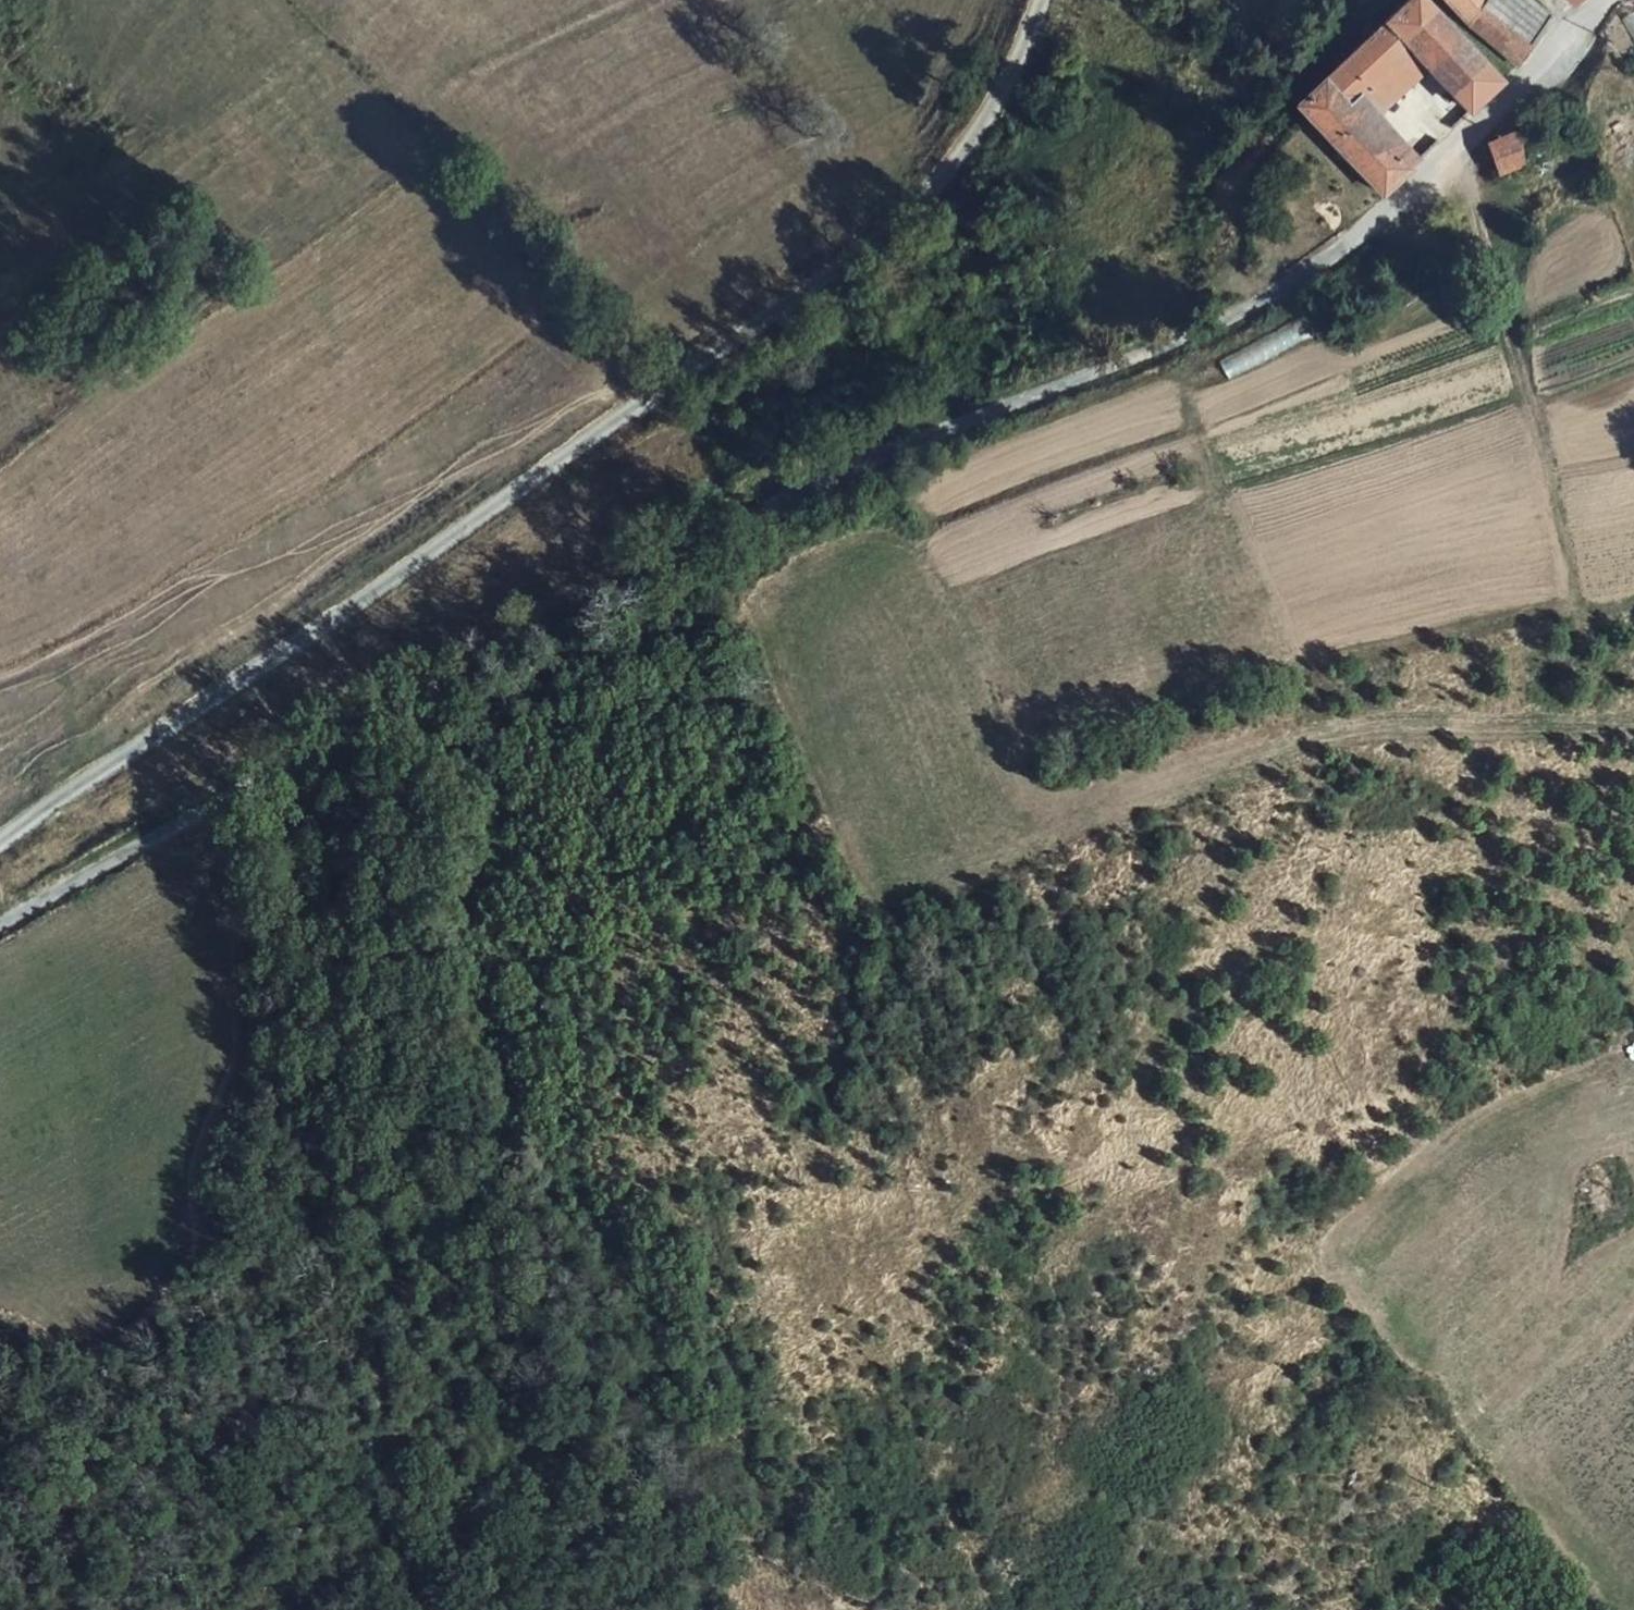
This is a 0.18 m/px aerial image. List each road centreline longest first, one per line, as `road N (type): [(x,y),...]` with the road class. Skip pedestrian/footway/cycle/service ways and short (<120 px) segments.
road 1 (residential): [(1616,0),(1581,21),(1385,209),(1239,317),(888,452),(0,925)]

